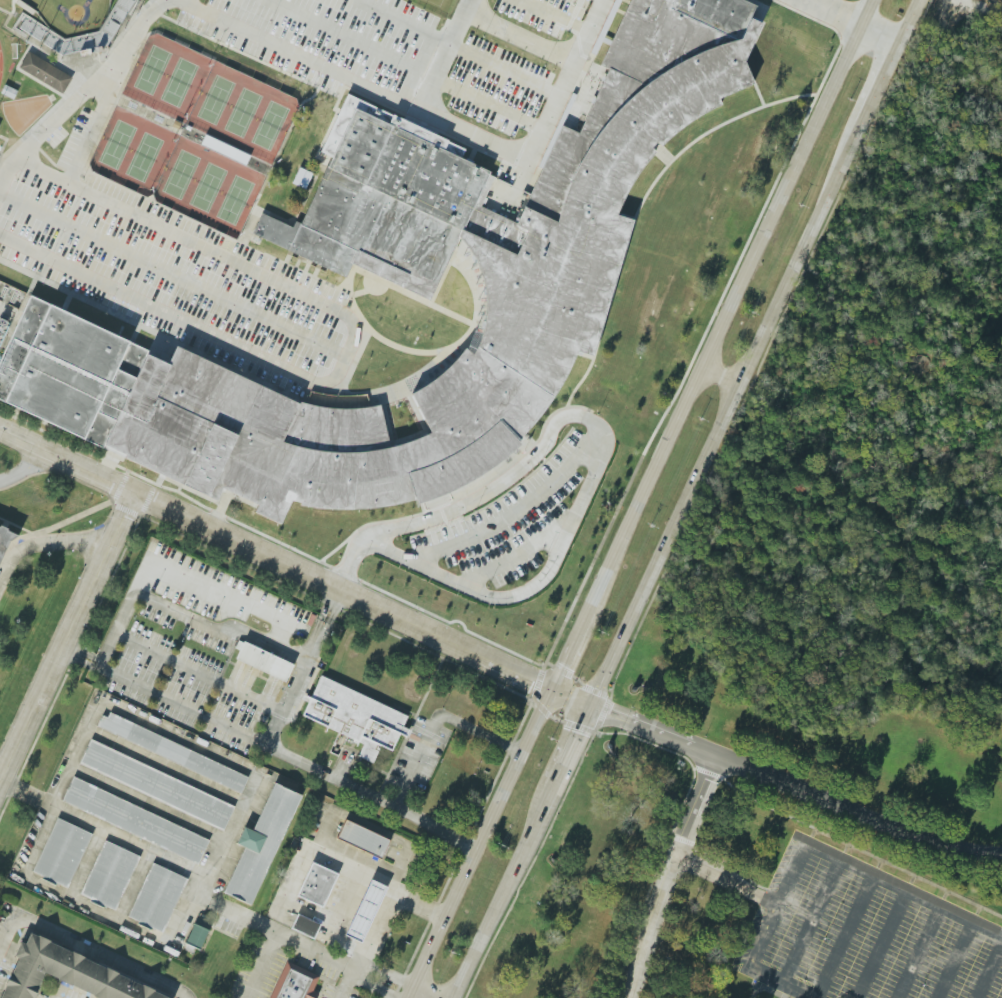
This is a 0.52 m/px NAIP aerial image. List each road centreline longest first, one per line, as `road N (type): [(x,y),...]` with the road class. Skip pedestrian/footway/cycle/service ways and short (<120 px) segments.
road 1 (secondary): [(873,0),(590,611)]
road 2 (secondary): [(590,707),(862,124)]
road 3 (residential): [(0,429),(553,689)]
road 4 (residential): [(590,707),(932,842),(1001,854)]
road 5 (secondary): [(553,689),(407,997)]
road 6 (residential): [(0,785),(136,493)]
road 7 (residential): [(627,997),(715,753)]
road 8 (secondary): [(453,997),(552,790)]

